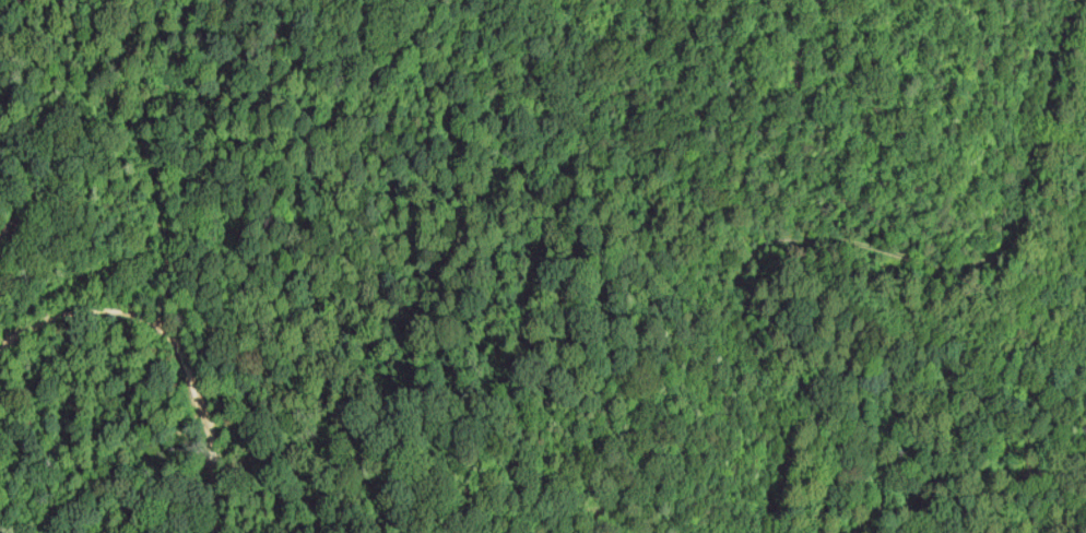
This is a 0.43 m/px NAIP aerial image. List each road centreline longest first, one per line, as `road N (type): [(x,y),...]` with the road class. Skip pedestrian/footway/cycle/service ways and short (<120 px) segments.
road 1 (track): [(1085,0),(1011,235),(990,262),(954,275),(824,238),(741,270),(733,308),(795,441),(778,532)]

